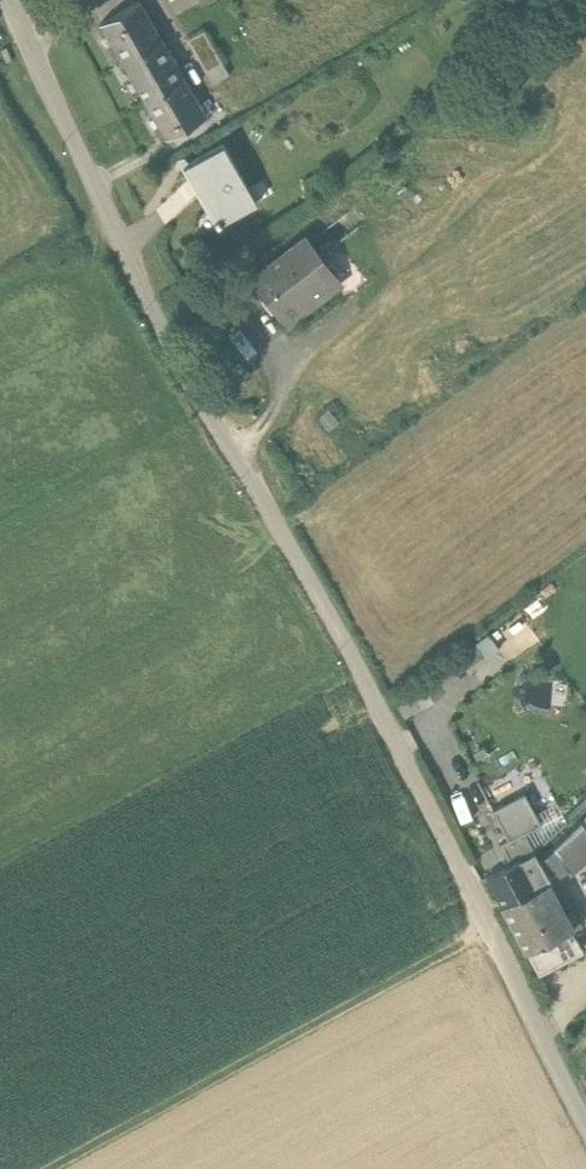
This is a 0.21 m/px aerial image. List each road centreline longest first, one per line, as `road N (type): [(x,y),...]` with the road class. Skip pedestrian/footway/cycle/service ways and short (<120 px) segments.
road 1 (unclassified): [(585,1127),(430,808),(235,461)]
road 2 (residential): [(235,461),(177,367),(9,0)]

